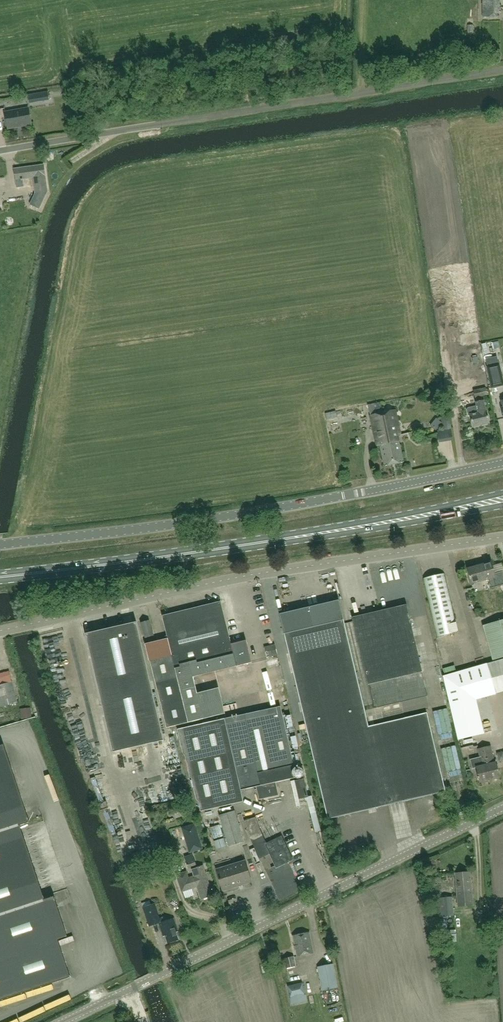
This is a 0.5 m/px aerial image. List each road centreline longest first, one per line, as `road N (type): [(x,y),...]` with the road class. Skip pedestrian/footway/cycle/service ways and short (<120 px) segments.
road 1 (unclassified): [(0,632),(273,571),(502,537)]
road 2 (tertiary): [(0,544),(215,518),(502,463)]
road 3 (unclassified): [(0,151),(502,70)]
road 4 (primary): [(0,577),(449,510)]
road 5 (residential): [(167,972),(502,808)]

